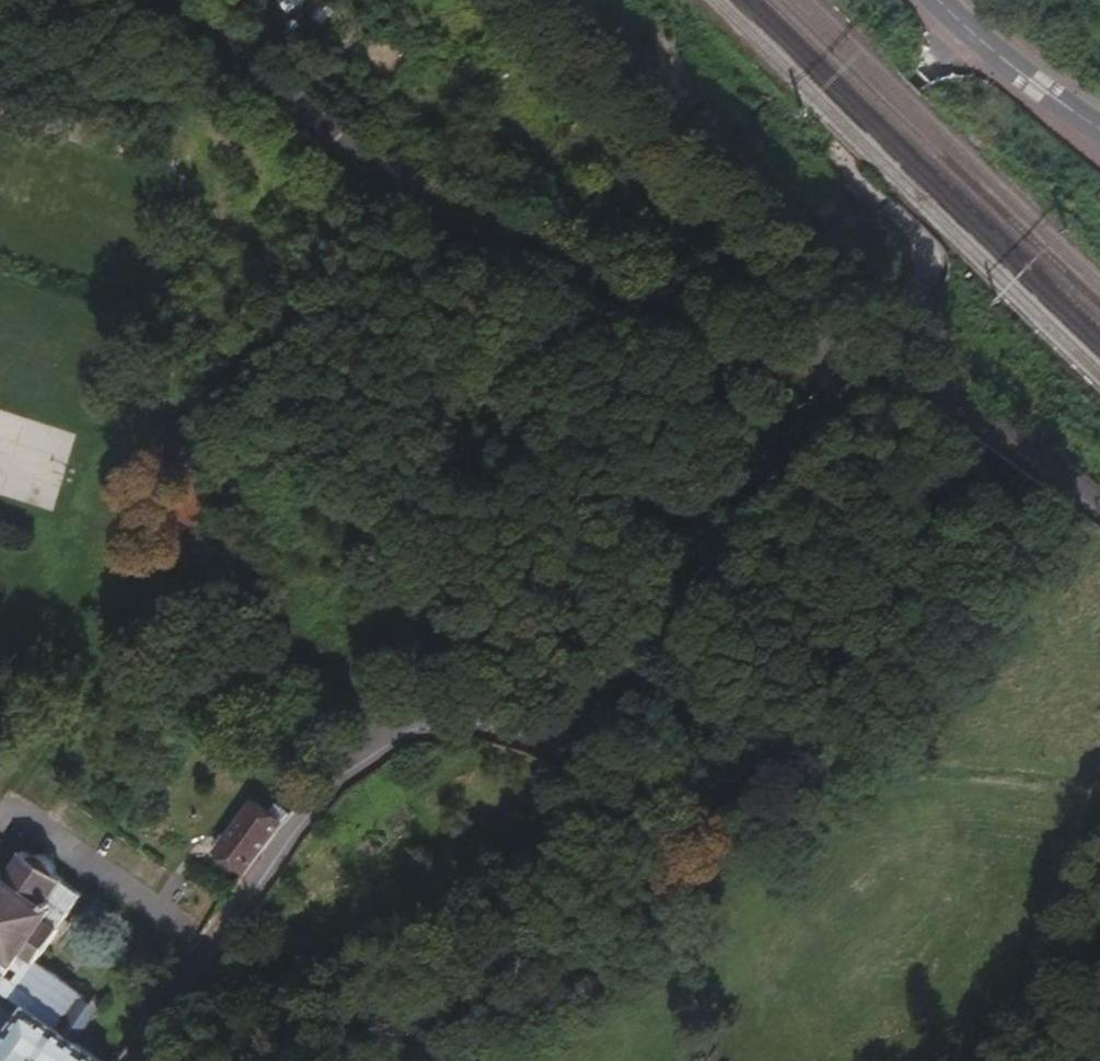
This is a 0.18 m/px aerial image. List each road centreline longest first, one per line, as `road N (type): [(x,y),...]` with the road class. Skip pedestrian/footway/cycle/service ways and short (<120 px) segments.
road 1 (residential): [(940,0),(1036,84),(1099,126)]

